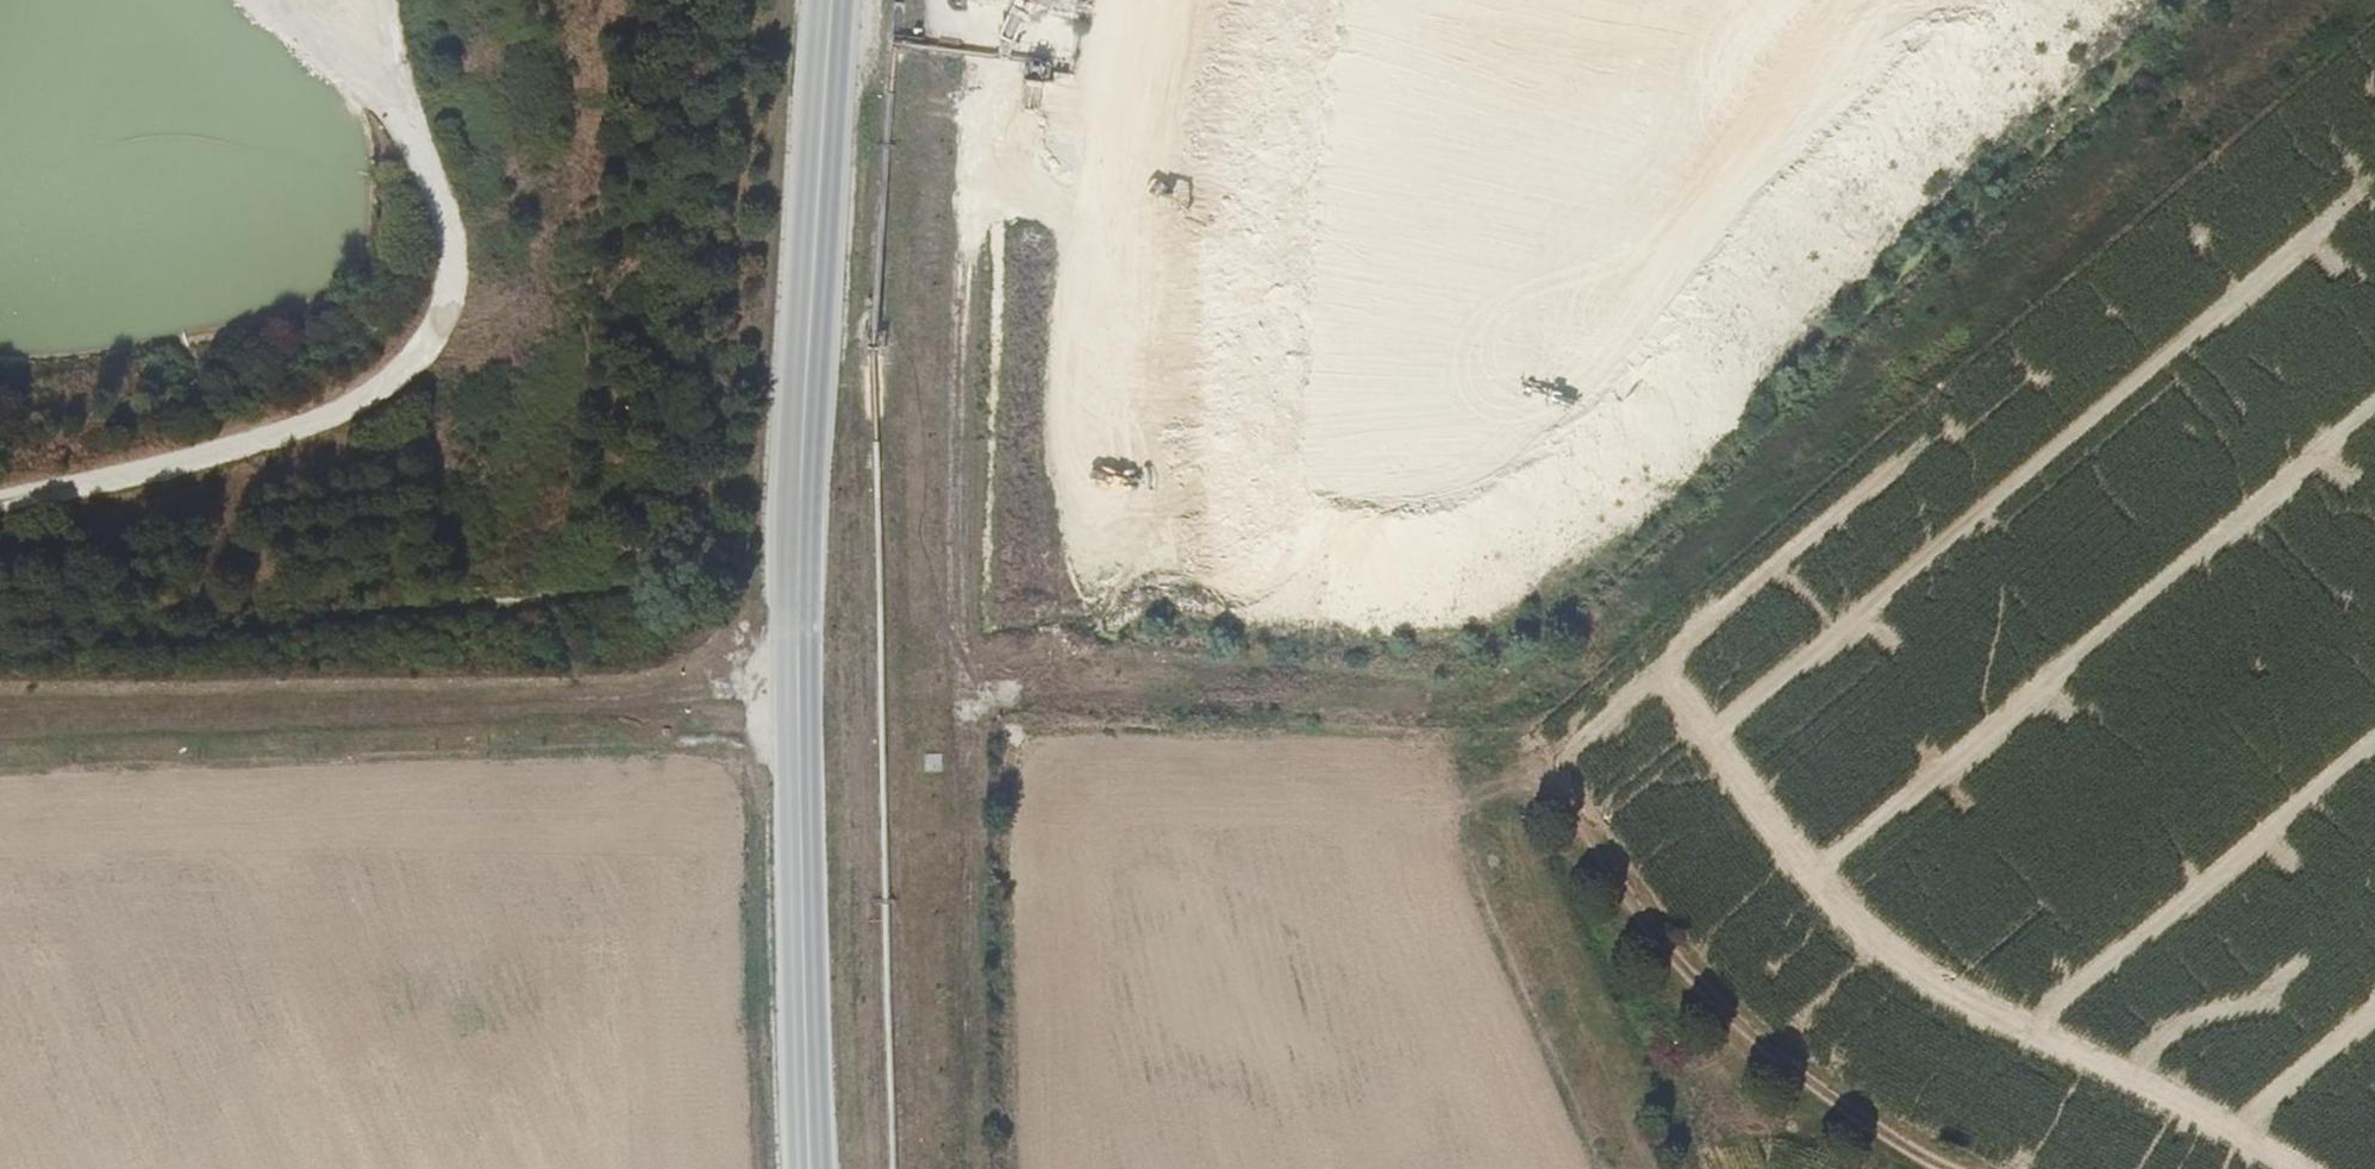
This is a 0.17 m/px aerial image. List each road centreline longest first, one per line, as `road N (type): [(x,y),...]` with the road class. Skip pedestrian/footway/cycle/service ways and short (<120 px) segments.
road 1 (track): [(336,0),(384,84),(442,215),(452,253),(449,302),(435,338),(326,415),(200,456),(0,501)]
road 2 (track): [(0,717),(800,694)]
road 3 (track): [(997,0),(957,368),(954,593),(970,684)]
road 4 (track): [(1910,1168),(1820,1112),(1712,1018),(1542,774)]

